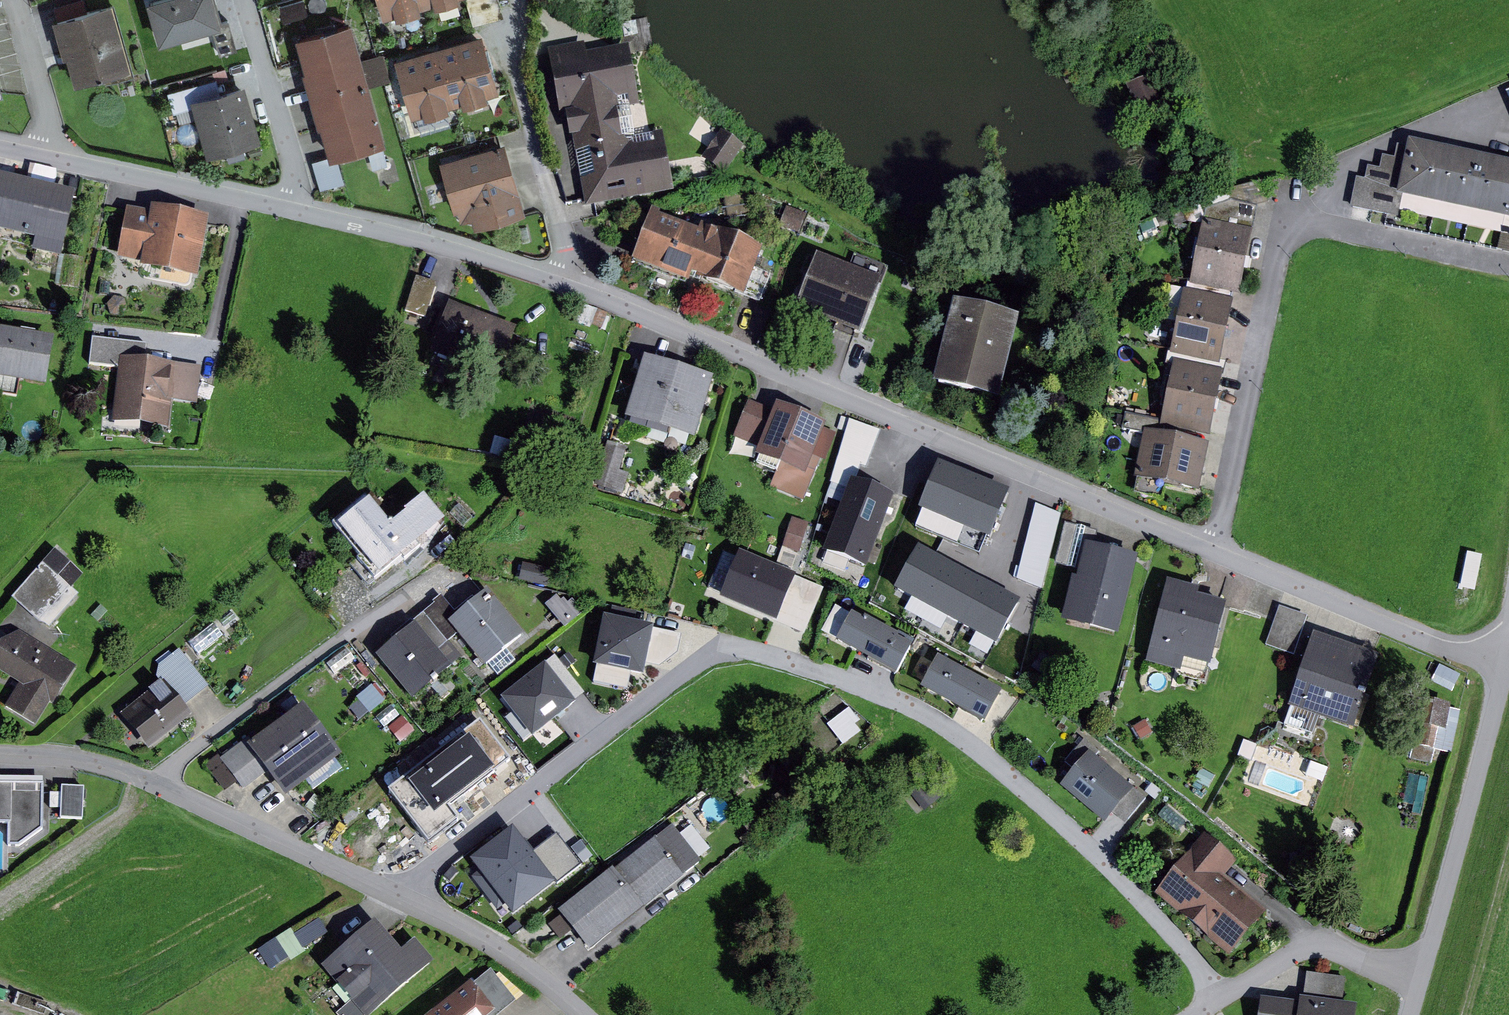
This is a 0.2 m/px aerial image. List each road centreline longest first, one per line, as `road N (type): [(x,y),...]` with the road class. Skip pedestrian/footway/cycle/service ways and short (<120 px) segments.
road 1 (residential): [(395,890),(733,642),(896,693),(965,735),(1069,821),(1170,922),(1220,998)]
road 2 (residential): [(1508,672),(585,284)]
road 3 (residential): [(0,755),(128,772),(395,890)]
road 4 (track): [(1412,1014),(1508,672)]
road 5 (residential): [(513,0),(512,39),(585,284)]
road 6 (residential): [(585,284),(305,207)]
road 7 (residential): [(305,207),(58,154)]
road 8 (residential): [(395,890),(500,941),(594,1014)]
road 9 (residential): [(1220,998),(1302,949),(1336,946),(1423,976)]
road 10 (residential): [(248,0),(305,207)]
road 11 (residential): [(58,154),(16,0)]
road 12 (track): [(1472,1014),(1508,890)]

